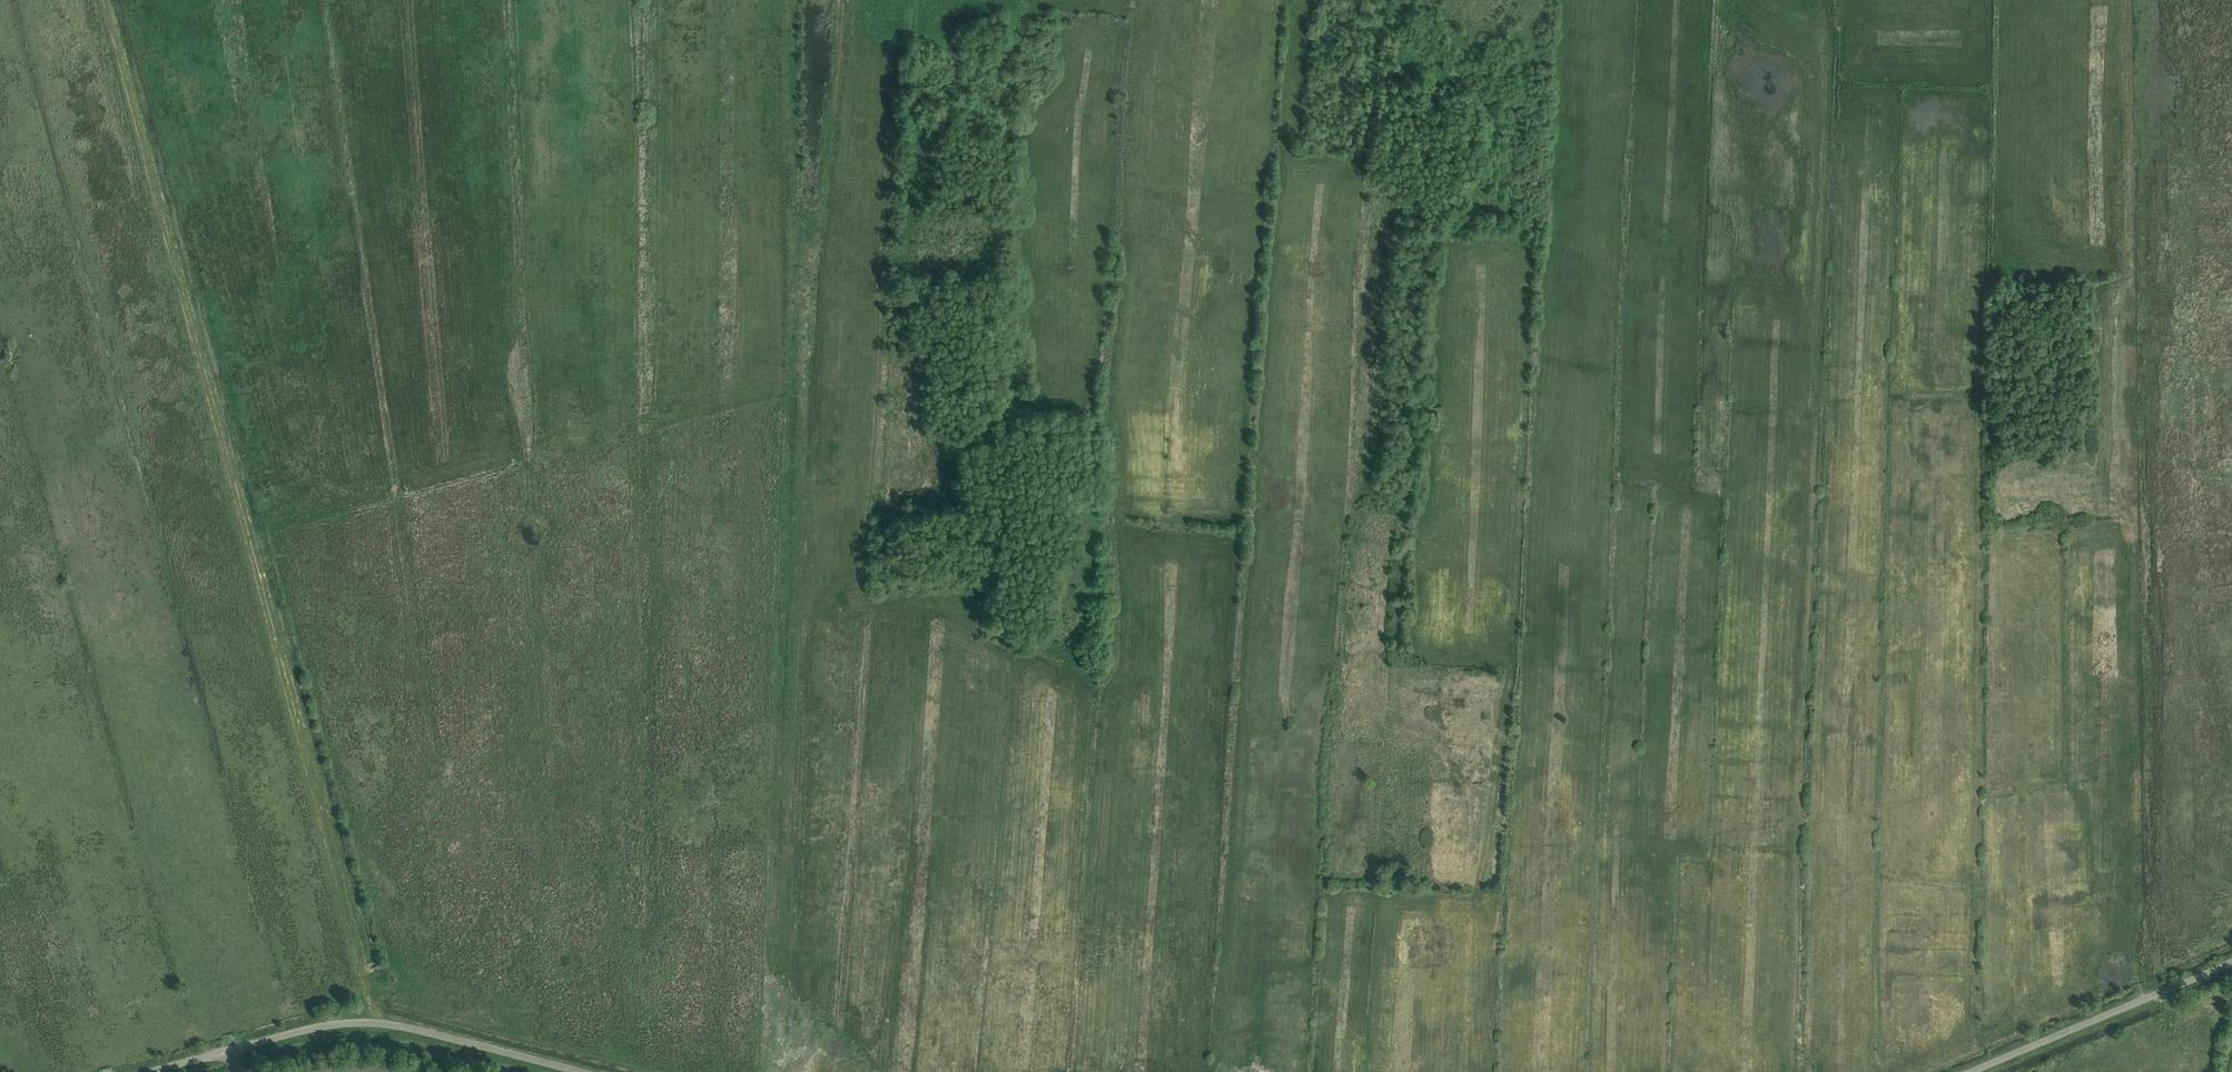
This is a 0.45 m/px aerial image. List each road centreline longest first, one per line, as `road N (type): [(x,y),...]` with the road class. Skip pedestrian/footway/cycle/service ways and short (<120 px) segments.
road 1 (unclassified): [(147,1071),(304,1030),(376,1023),(574,1071)]
road 2 (unclassified): [(2231,961),(1969,1071)]

